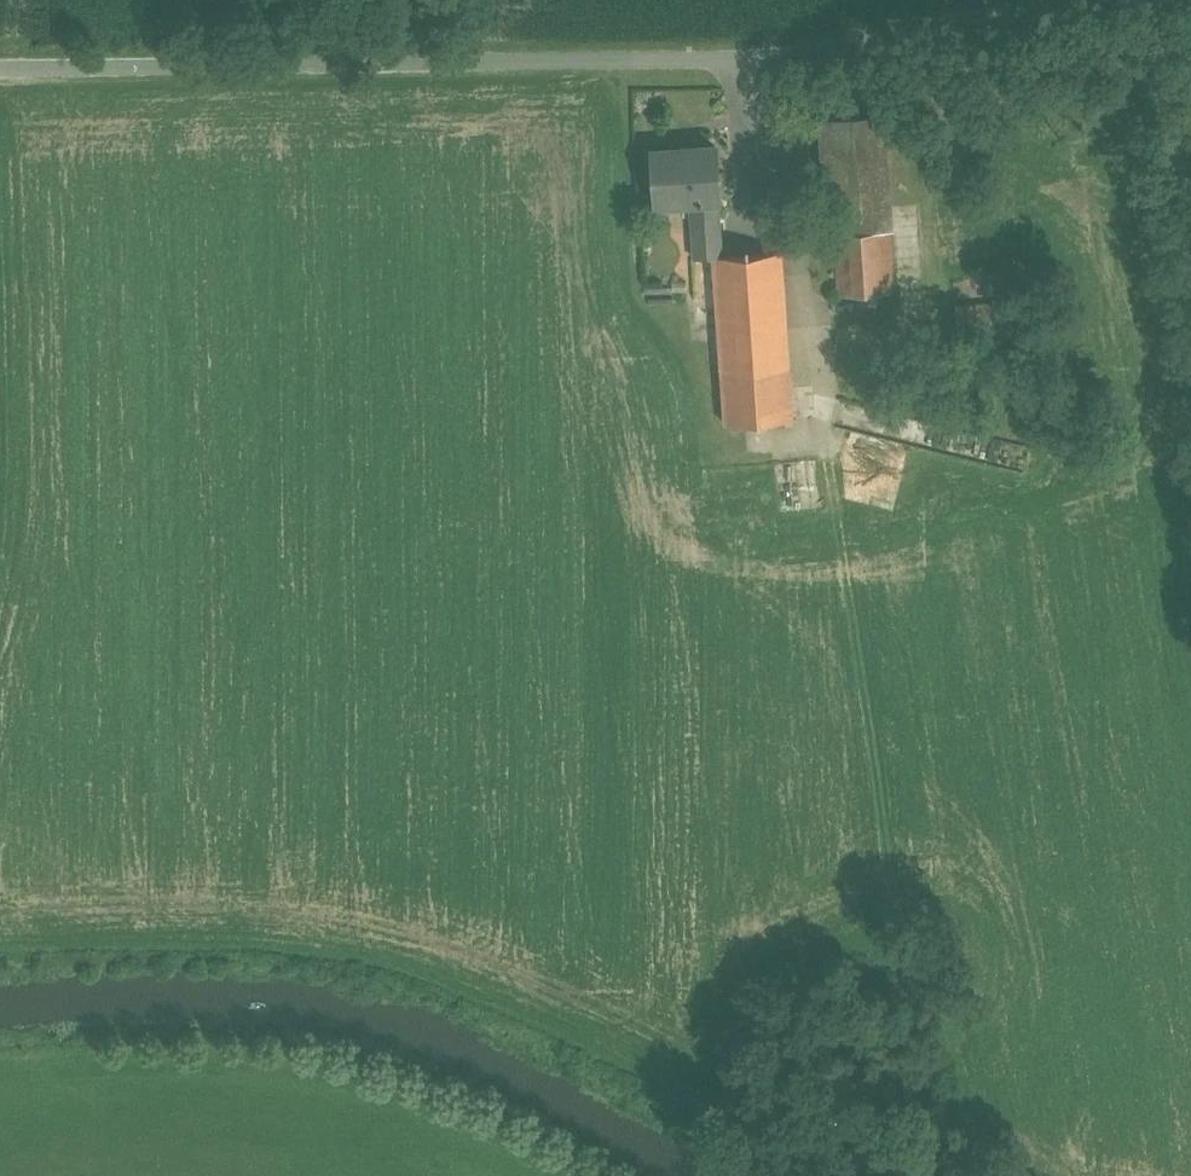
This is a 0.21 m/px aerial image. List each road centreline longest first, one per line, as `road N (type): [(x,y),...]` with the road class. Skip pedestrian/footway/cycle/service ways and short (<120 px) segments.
road 1 (unclassified): [(1084,0),(748,60),(0,69)]
road 2 (track): [(1190,163),(1154,0)]

